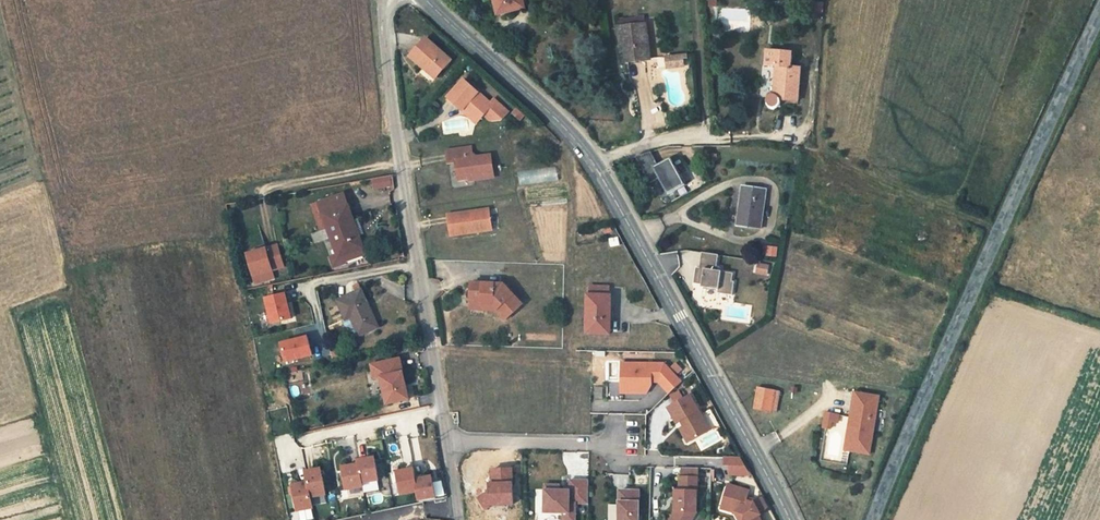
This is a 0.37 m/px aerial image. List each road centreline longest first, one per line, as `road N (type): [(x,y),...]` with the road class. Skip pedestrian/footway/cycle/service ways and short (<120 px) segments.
road 1 (primary): [(431,0),(597,165),(790,519)]
road 2 (unclassified): [(1099,25),(1040,133),(873,519)]
road 3 (residential): [(449,442),(385,45),(386,15),(396,0)]
road 4 (residential): [(449,442),(613,447),(620,460),(668,461)]

